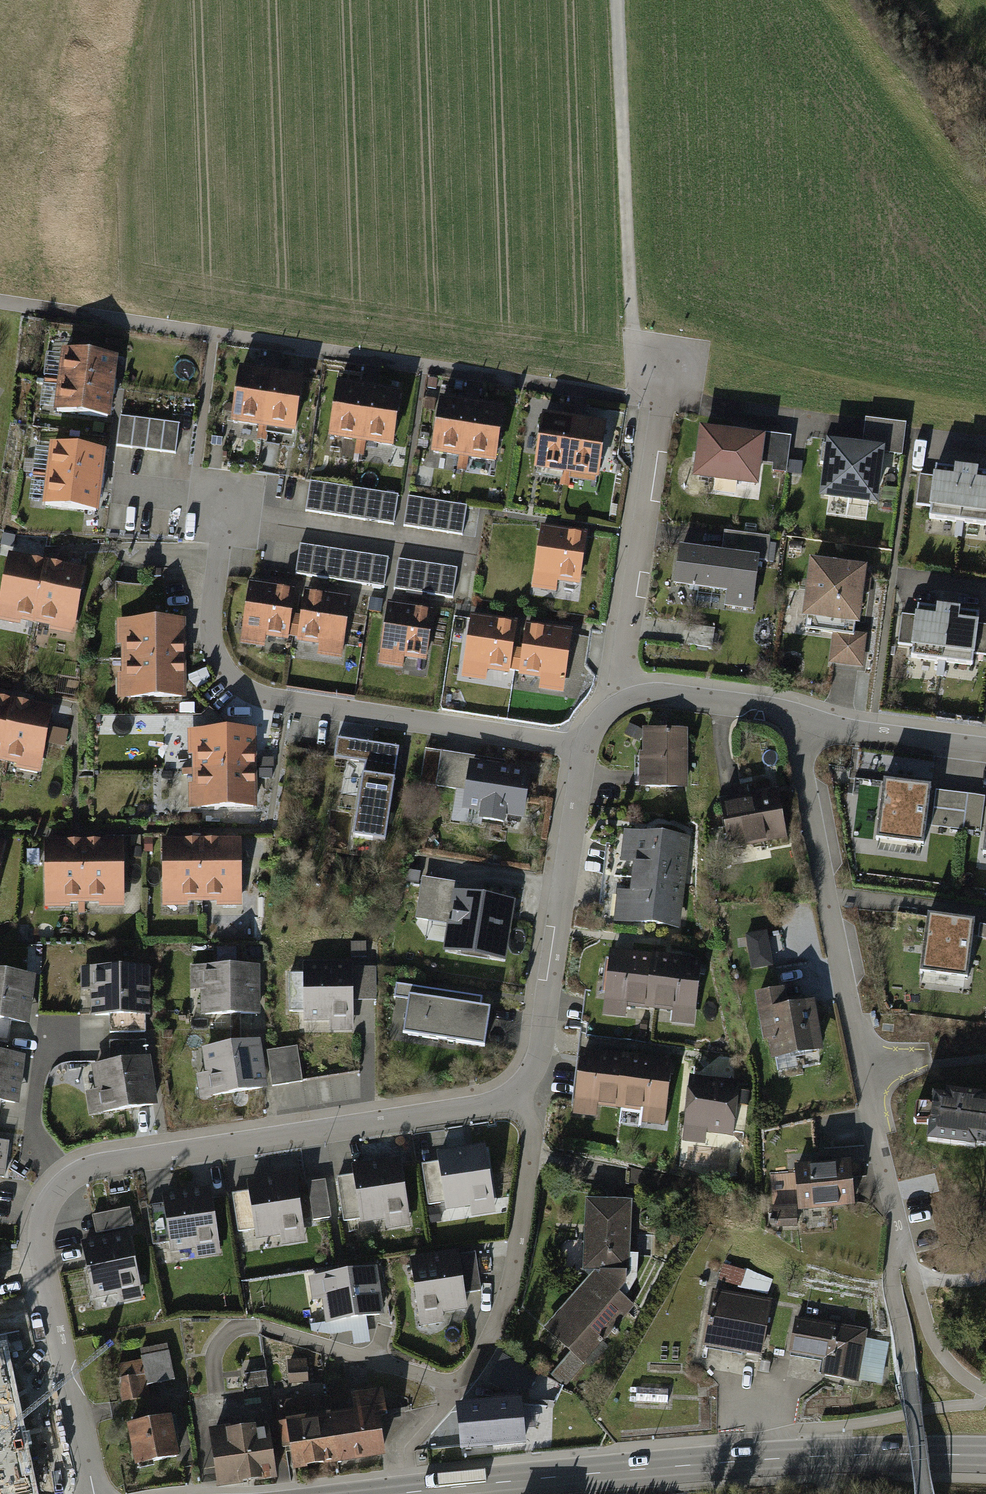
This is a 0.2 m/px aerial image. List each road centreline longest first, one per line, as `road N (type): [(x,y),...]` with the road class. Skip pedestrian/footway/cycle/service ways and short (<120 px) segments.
road 1 (residential): [(514,1099),(100,1166),(65,1182),(45,1215),(41,1253),(94,1493)]
road 2 (residential): [(802,719),(802,765),(898,1221),(892,1281),(908,1370)]
road 3 (primary): [(402,1493),(808,1458),(985,1457)]
road 4 (residential): [(585,748),(287,705),(242,690),(219,668),(213,640),(222,519)]
road 5 (residential): [(402,1493),(400,1451),(448,1409),(499,1324),(531,1141),(514,1099)]
road 6 (track): [(665,370),(633,330),(617,0)]
road 7 (residential): [(514,1099),(535,1067),(543,1031),(585,748)]
road 8 (residential): [(633,699),(626,654),(665,370)]
road 9 (residential): [(802,719),(847,733),(985,752)]
road 10 (residential): [(633,699),(666,696),(802,719)]

